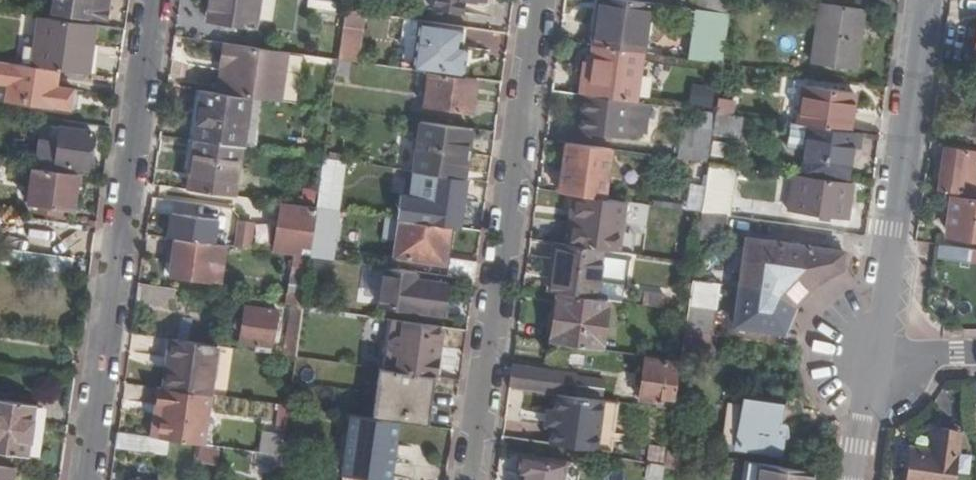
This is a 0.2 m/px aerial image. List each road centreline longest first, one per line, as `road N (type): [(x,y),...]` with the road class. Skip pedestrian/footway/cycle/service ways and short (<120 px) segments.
road 1 (residential): [(153,0),(86,479)]
road 2 (residential): [(475,479),(538,0)]
road 3 (residential): [(927,0),(874,360)]
road 4 (residential): [(874,360),(855,479)]

